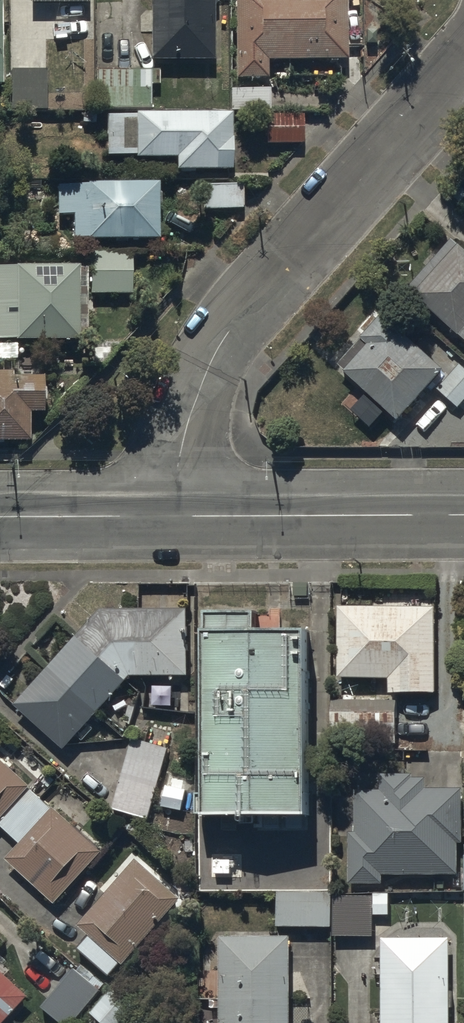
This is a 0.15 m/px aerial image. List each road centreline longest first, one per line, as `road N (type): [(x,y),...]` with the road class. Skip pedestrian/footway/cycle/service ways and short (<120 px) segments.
road 1 (residential): [(170,517),(178,438),(202,384),(463,67)]
road 2 (secondary): [(170,517),(463,516)]
road 3 (secondary): [(0,518),(170,517)]

